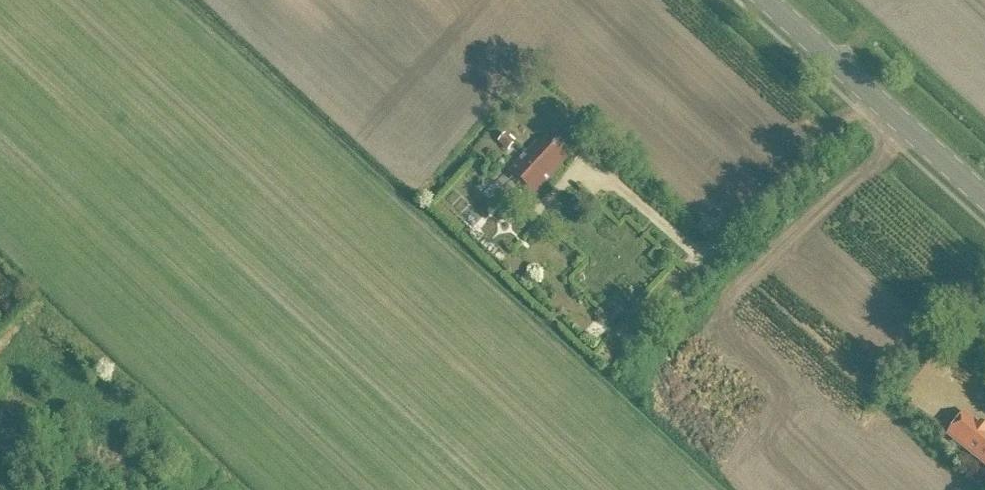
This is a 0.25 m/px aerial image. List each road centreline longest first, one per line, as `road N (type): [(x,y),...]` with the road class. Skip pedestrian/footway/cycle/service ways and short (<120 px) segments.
road 1 (secondary): [(984,201),(763,0)]

